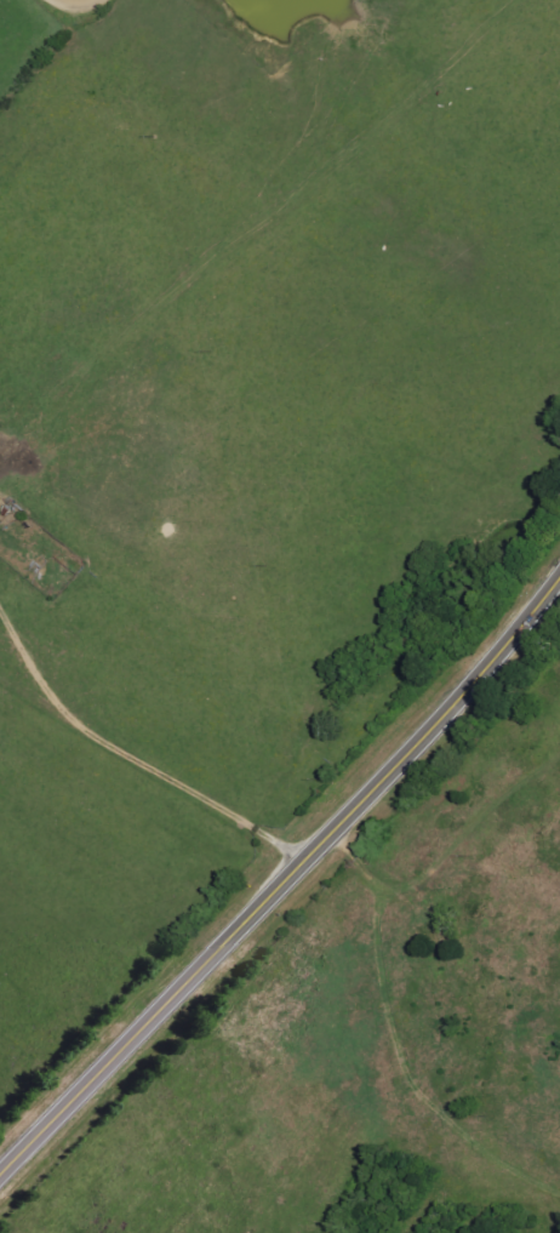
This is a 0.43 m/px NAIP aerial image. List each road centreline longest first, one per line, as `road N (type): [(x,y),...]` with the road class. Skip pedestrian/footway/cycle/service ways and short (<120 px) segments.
road 1 (tertiary): [(0,1179),(463,701),(559,586)]

